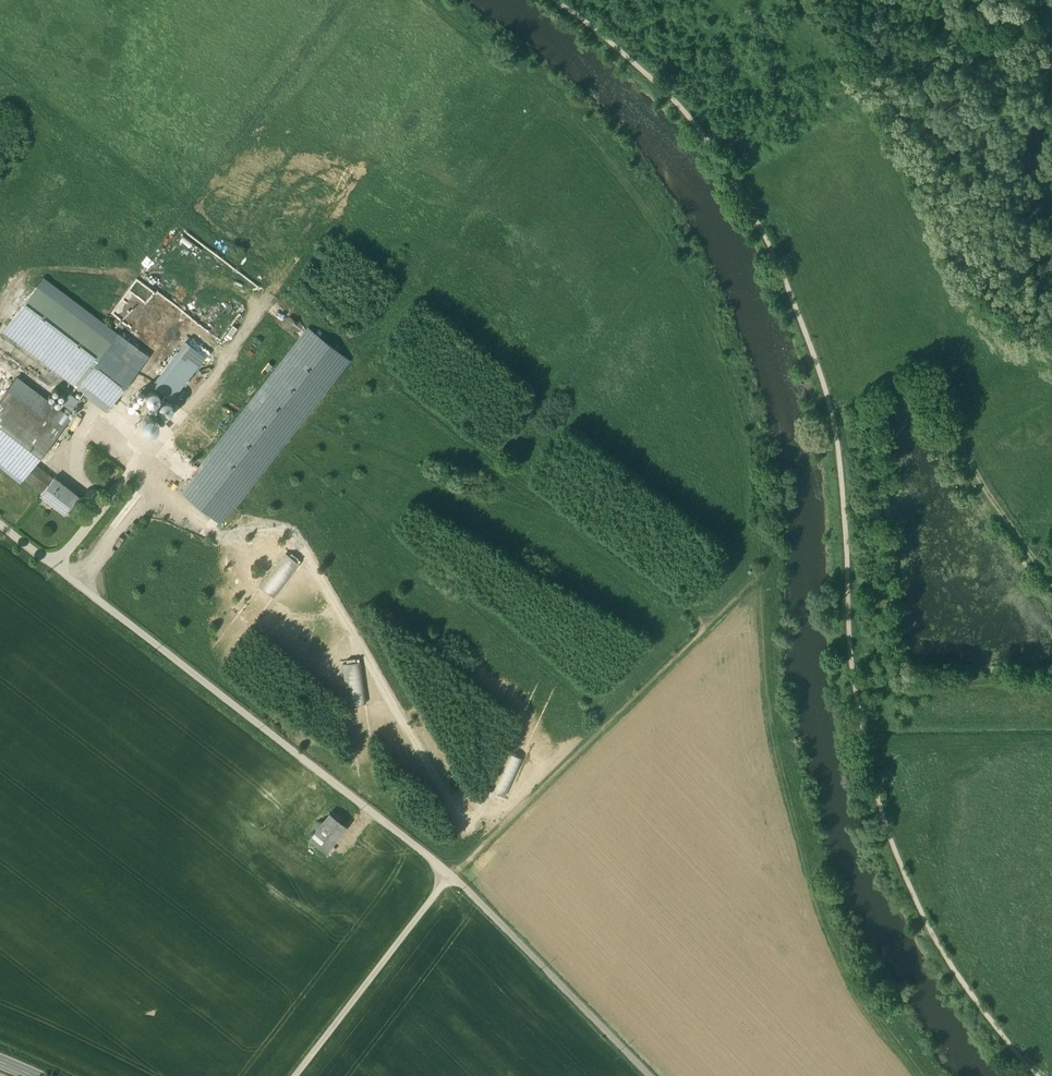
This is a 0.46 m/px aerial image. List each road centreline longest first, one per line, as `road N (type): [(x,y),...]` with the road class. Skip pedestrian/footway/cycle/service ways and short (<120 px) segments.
road 1 (track): [(558,0),(676,98),(776,241),(843,423),(864,691),(896,835),(950,958),(1042,1075)]
road 2 (track): [(717,630),(0,75)]
road 3 (track): [(460,881),(79,586)]
road 4 (track): [(767,583),(462,883)]
road 5 (track): [(652,1075),(460,881)]
road 6 (track): [(302,1075),(460,881)]
road 7 (track): [(1051,575),(961,427),(948,398),(946,358)]

